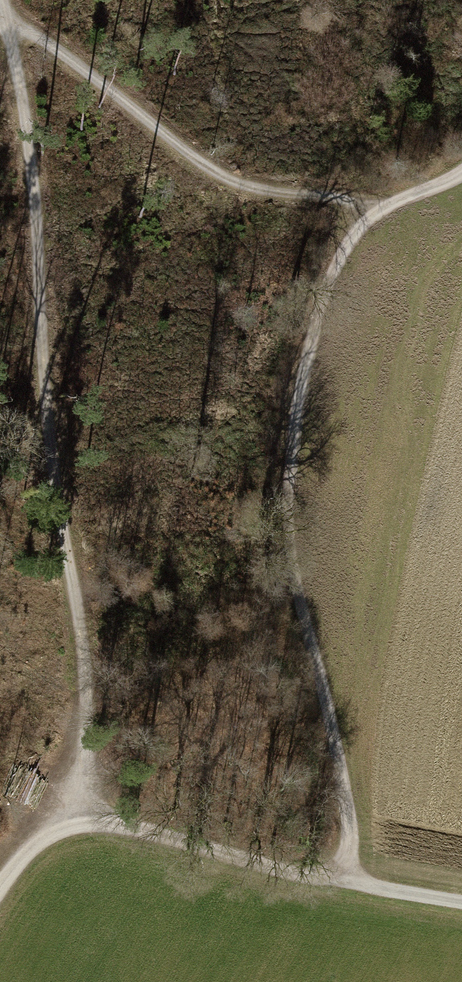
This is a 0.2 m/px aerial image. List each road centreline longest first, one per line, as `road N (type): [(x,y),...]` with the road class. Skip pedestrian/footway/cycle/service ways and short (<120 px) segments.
road 1 (track): [(0,10),(88,644),(83,825)]
road 2 (track): [(354,882),(296,384),(310,289),(372,219),(461,176)]
road 3 (track): [(0,896),(46,839),(83,825),(461,902)]
road 4 (track): [(0,15),(216,169),(372,219)]

